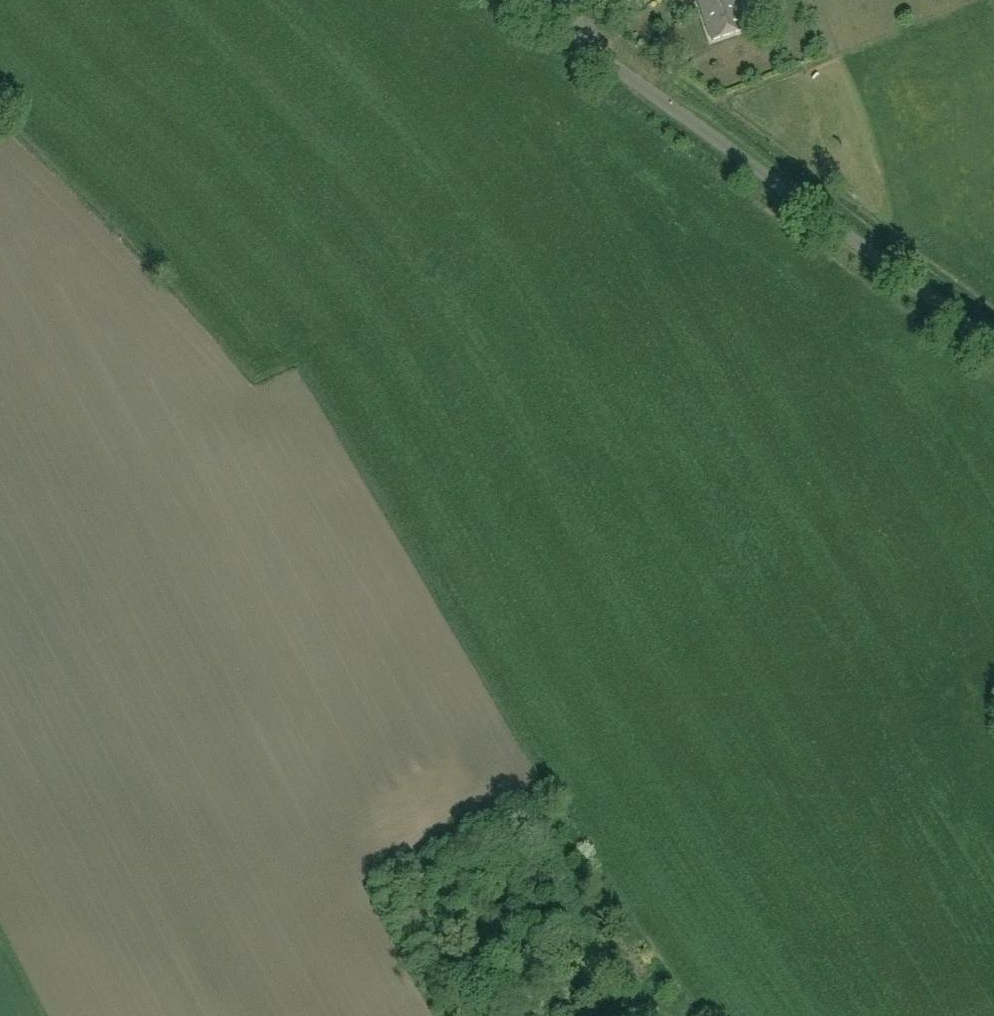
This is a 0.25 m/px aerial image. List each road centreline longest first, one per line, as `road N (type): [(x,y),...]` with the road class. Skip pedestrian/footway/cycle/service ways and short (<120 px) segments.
road 1 (unclassified): [(993,344),(537,0)]

